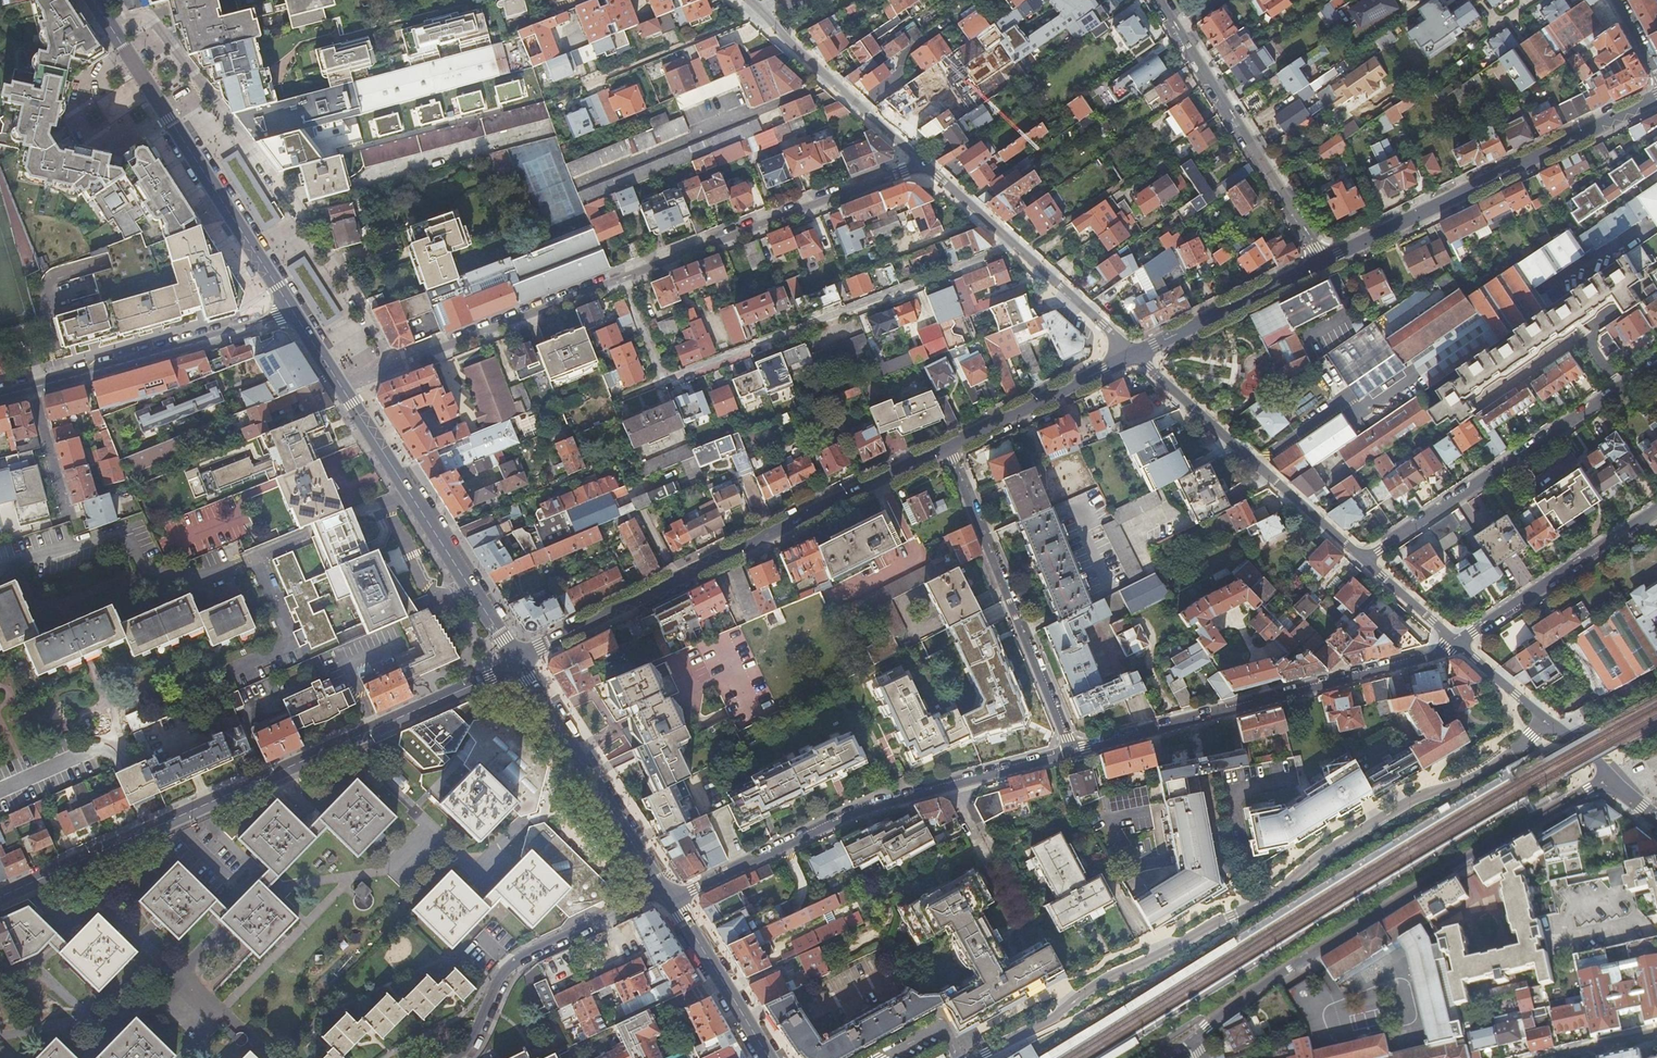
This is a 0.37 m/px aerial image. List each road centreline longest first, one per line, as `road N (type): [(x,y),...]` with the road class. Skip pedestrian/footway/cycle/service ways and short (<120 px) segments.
road 1 (residential): [(1550,720),(1501,762),(1405,805),(1268,899),(974,1057)]
road 2 (tertiary): [(0,897),(491,677),(518,658)]
road 3 (residential): [(1192,1040),(1270,981),(1609,777)]
road 4 (tertiary): [(518,658),(950,445)]
road 5 (residential): [(102,20),(148,20),(297,213),(353,295),(389,369)]
road 6 (residential): [(670,903),(864,810),(1073,753)]
road 7 (residential): [(1073,753),(1426,659),(1456,643)]
road 8 (residential): [(1013,246),(662,381)]
road 9 (tertiary): [(1323,261),(1656,97)]
road 10 (residential): [(1656,363),(1365,560)]
road 11 (tertiary): [(102,20),(294,314)]
road 12 (residential): [(950,445),(1073,753)]
road 13 (residential): [(923,163),(622,279)]
road 14 (tertiary): [(342,388),(518,658)]
road 15 (residential): [(1365,560),(1134,354)]
road 16 (residential): [(454,1057),(510,967),(664,893)]
road 17 (tertiary): [(518,658),(664,893)]
road 18 (residential): [(1323,261),(1176,28)]
road 19 (residential): [(294,314),(32,387)]
road 20 (residential): [(622,279),(389,369)]
road 21 (residential): [(1456,643),(1656,510)]
road 22 (residential): [(923,163),(760,14)]
road 23 (tertiary): [(1134,354),(1323,261)]
road 24 (tertiary): [(950,445),(1134,354)]
road 25 (residential): [(760,14),(583,85)]
road 26 (tertiary): [(670,903),(768,1057)]
road 27 (residential): [(1134,354),(1013,246)]
road 28 (residential): [(32,387),(69,520)]
road 29 (residential): [(1456,643),(1365,560)]
road 30 (residential): [(1013,246),(923,163)]
road 31 (residential): [(1550,720),(1456,643)]

